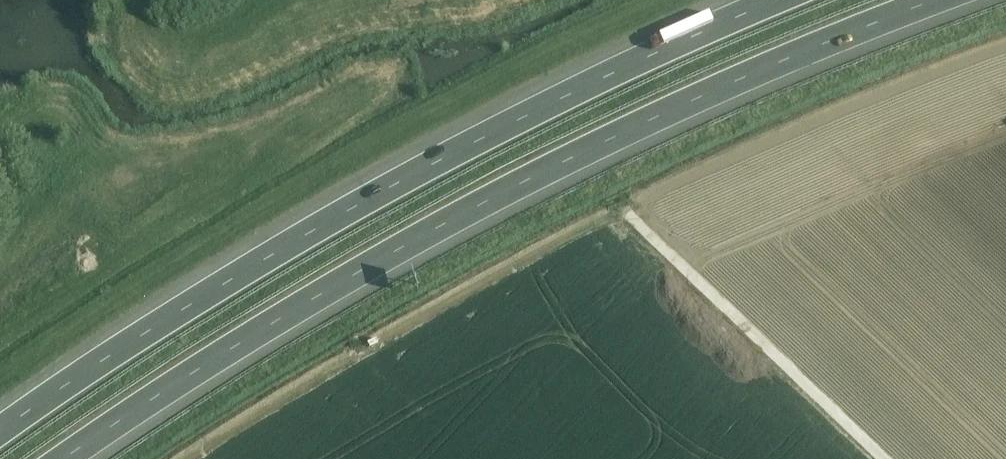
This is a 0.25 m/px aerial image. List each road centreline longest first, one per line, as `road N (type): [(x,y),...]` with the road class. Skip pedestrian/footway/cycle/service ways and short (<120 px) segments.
road 1 (motorway): [(65,458),(326,290),(483,203),(759,69),(937,0)]
road 2 (motorway): [(775,0),(467,146),(132,342),(0,432)]
road 3 (track): [(884,458),(625,212)]

